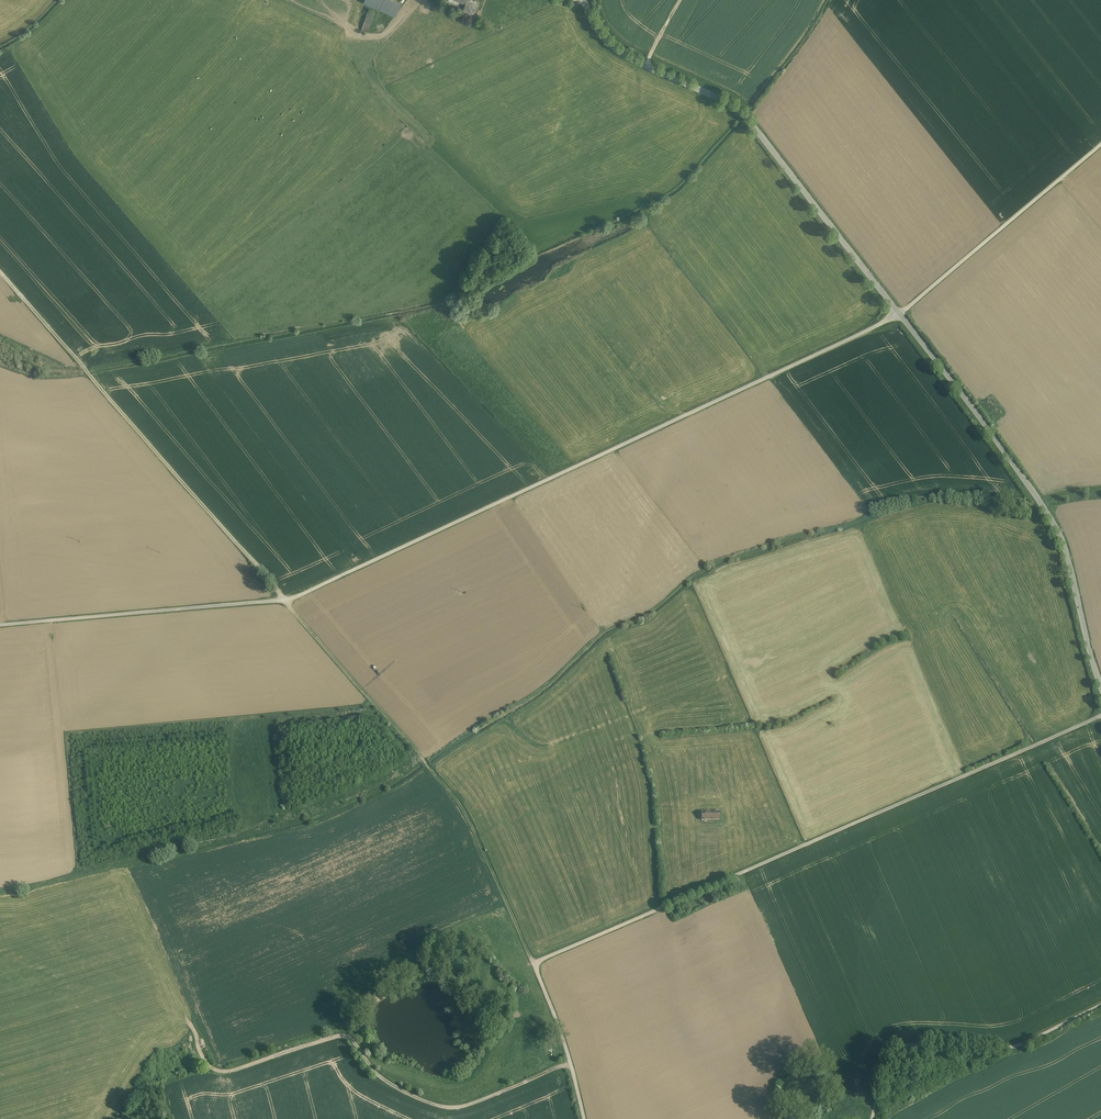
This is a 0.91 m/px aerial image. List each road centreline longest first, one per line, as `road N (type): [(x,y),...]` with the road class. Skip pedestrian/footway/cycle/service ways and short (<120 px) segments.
road 1 (unclassified): [(0,625),(297,597),(900,314)]
road 2 (track): [(1100,717),(534,963),(585,1118)]
road 3 (track): [(571,1060),(460,1107),(441,1106),(387,1081),(347,1029),(218,1070),(204,1062),(179,1007)]
road 4 (tertiary): [(900,314),(745,117),(615,48),(585,0)]
road 5 (track): [(284,599),(0,274)]
road 6 (tertiary): [(1100,685),(1058,530),(900,314)]
road 7 (track): [(871,1118),(893,1051),(1000,1050),(1100,1006)]
road 8 (track): [(900,314),(1100,144)]
road 9 (track): [(431,768),(466,809),(534,963)]

